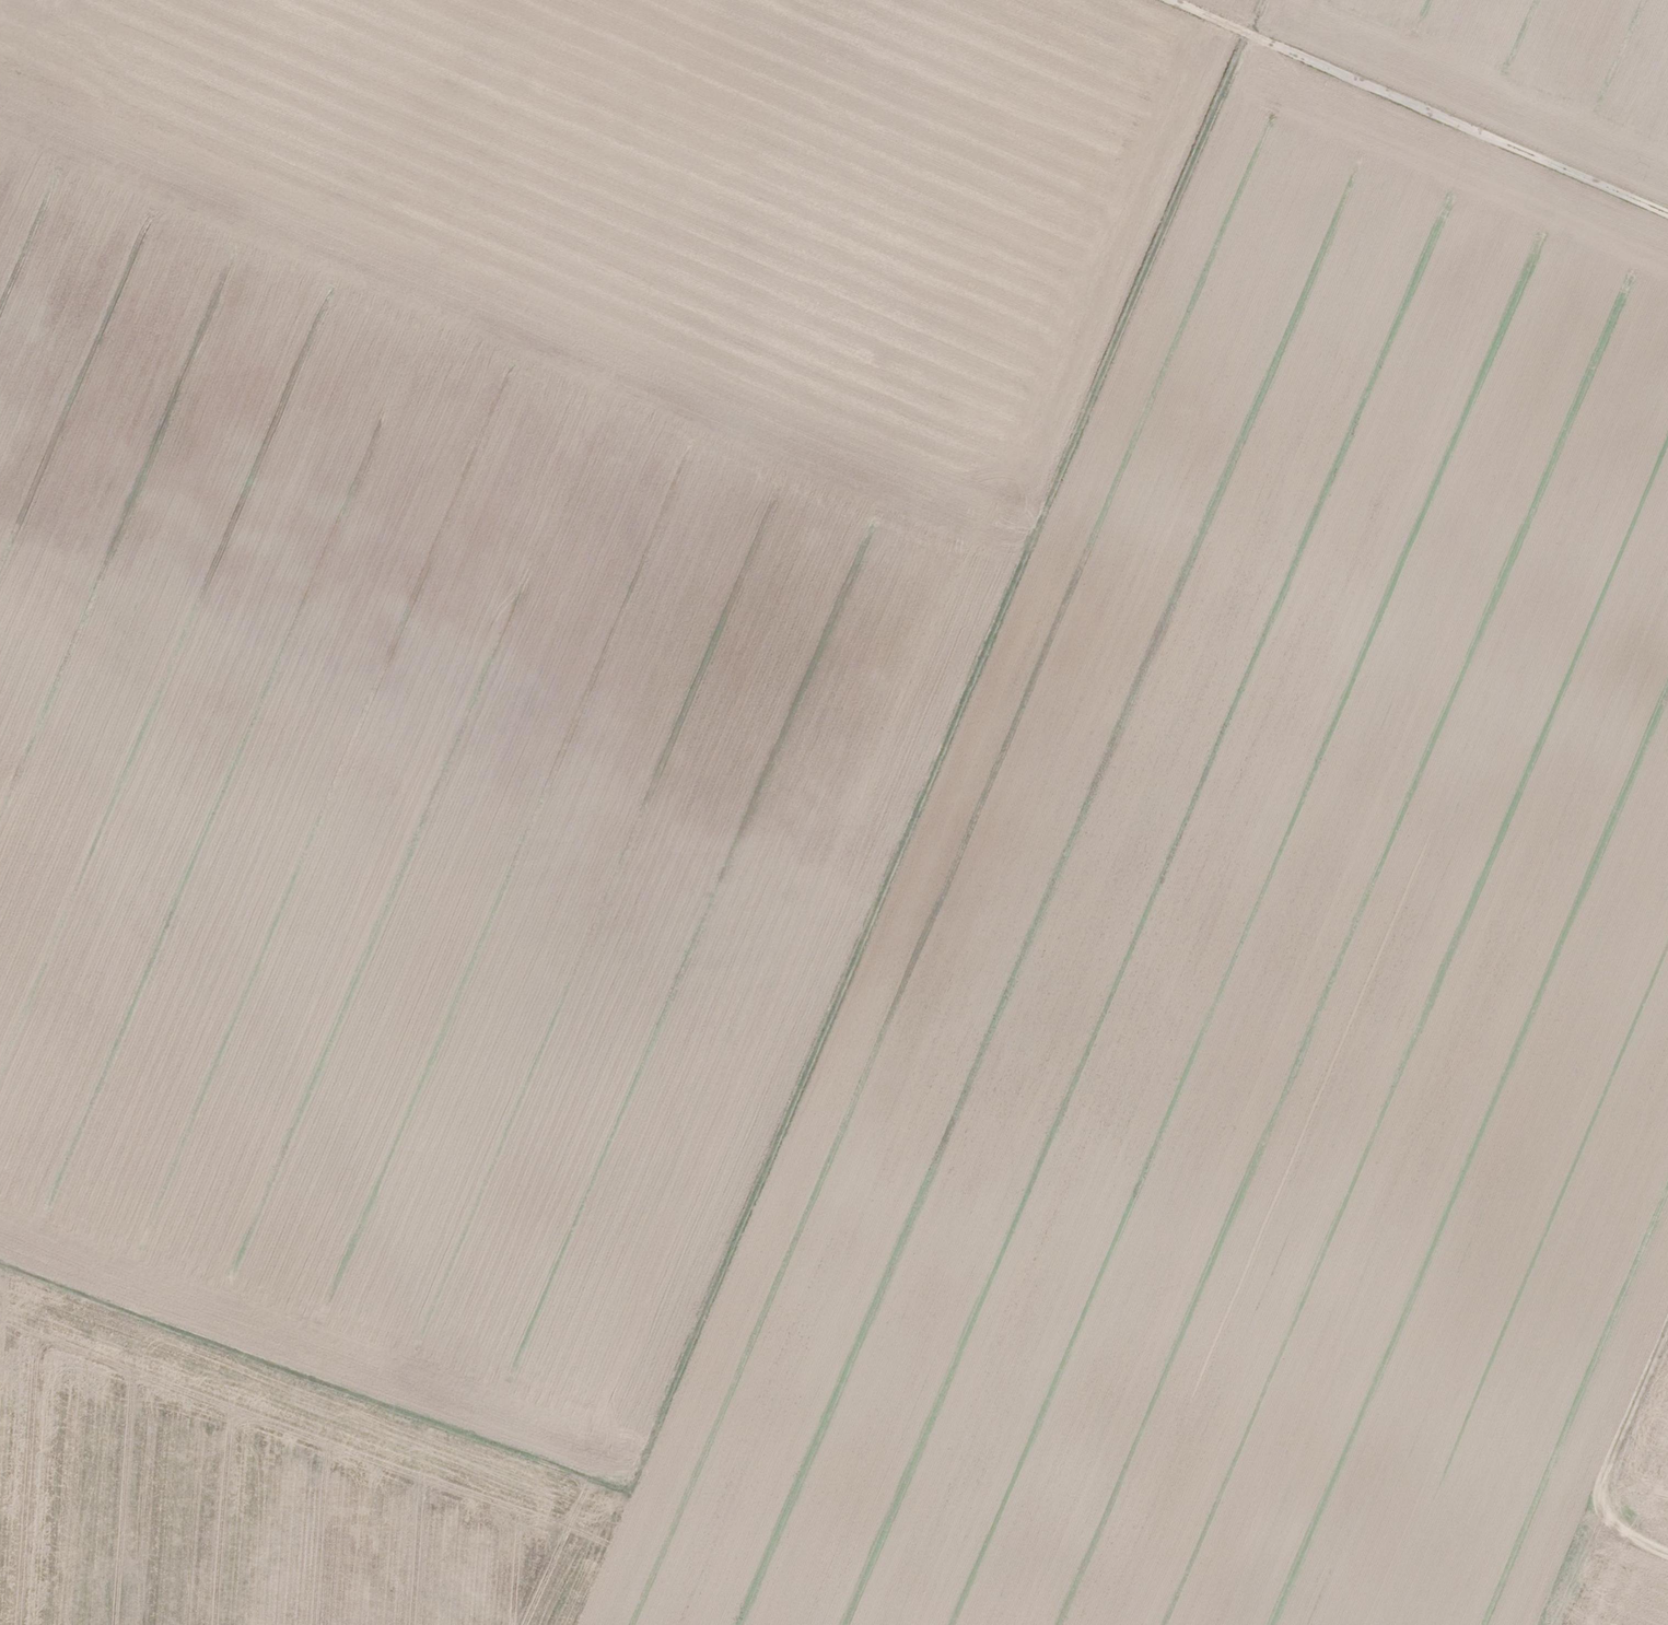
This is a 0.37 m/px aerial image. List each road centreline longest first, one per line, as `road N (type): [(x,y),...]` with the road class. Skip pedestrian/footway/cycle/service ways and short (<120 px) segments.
road 1 (track): [(1168,0),(1667,214)]
road 2 (track): [(1667,1339),(1542,1624)]

